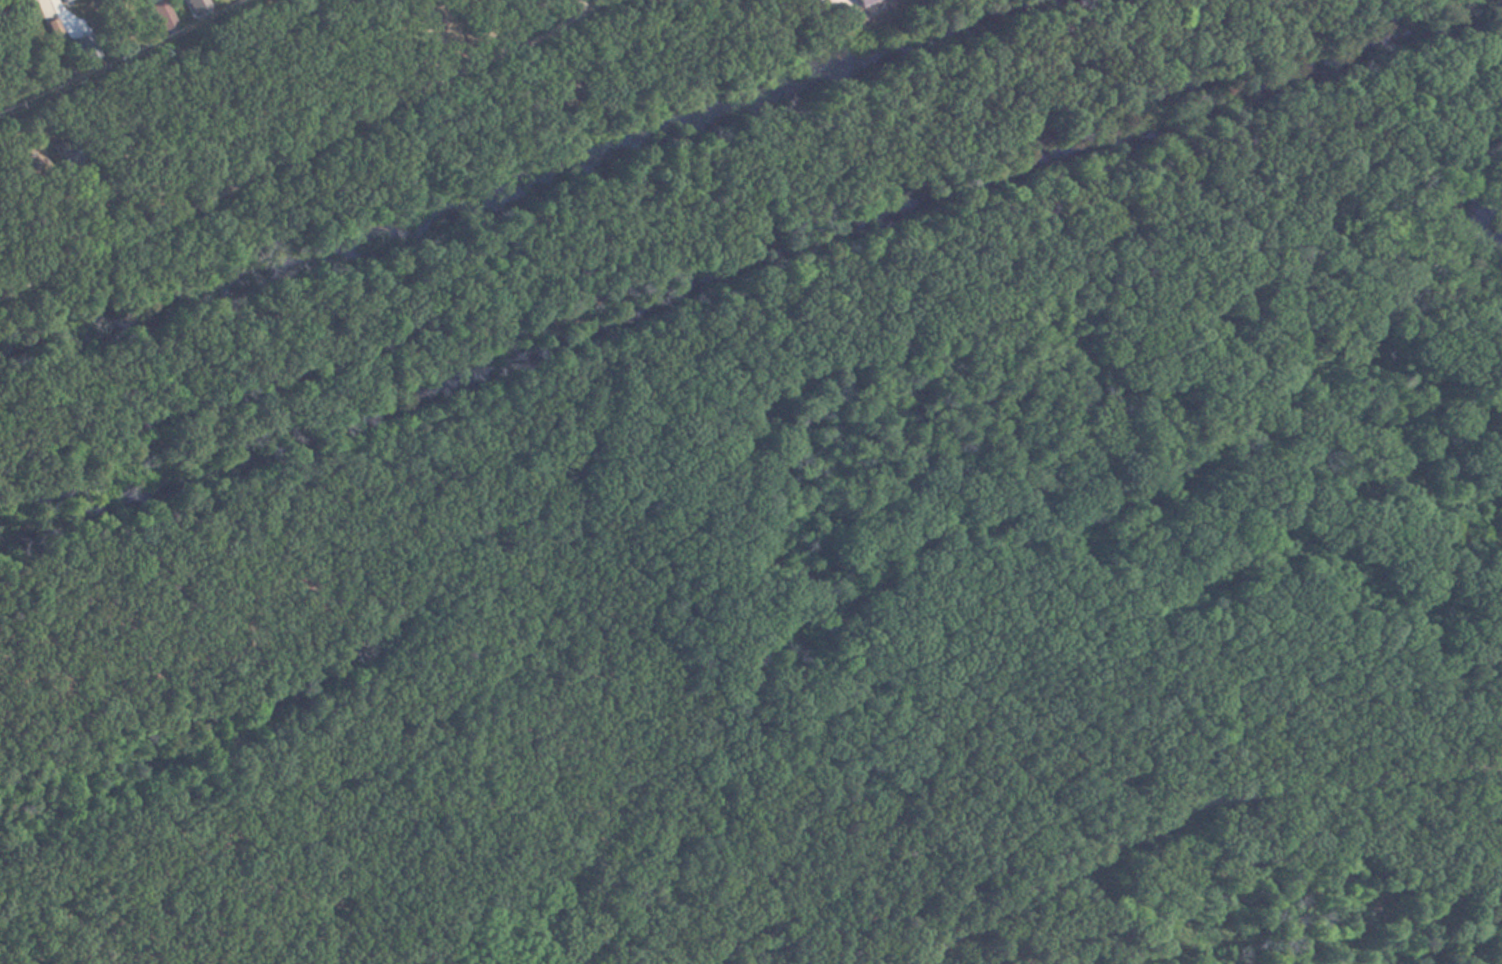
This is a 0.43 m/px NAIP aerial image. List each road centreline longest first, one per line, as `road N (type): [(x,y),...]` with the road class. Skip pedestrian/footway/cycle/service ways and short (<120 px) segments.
road 1 (residential): [(0,291),(82,259),(583,14)]
road 2 (residential): [(917,963),(1179,804),(1501,764)]

